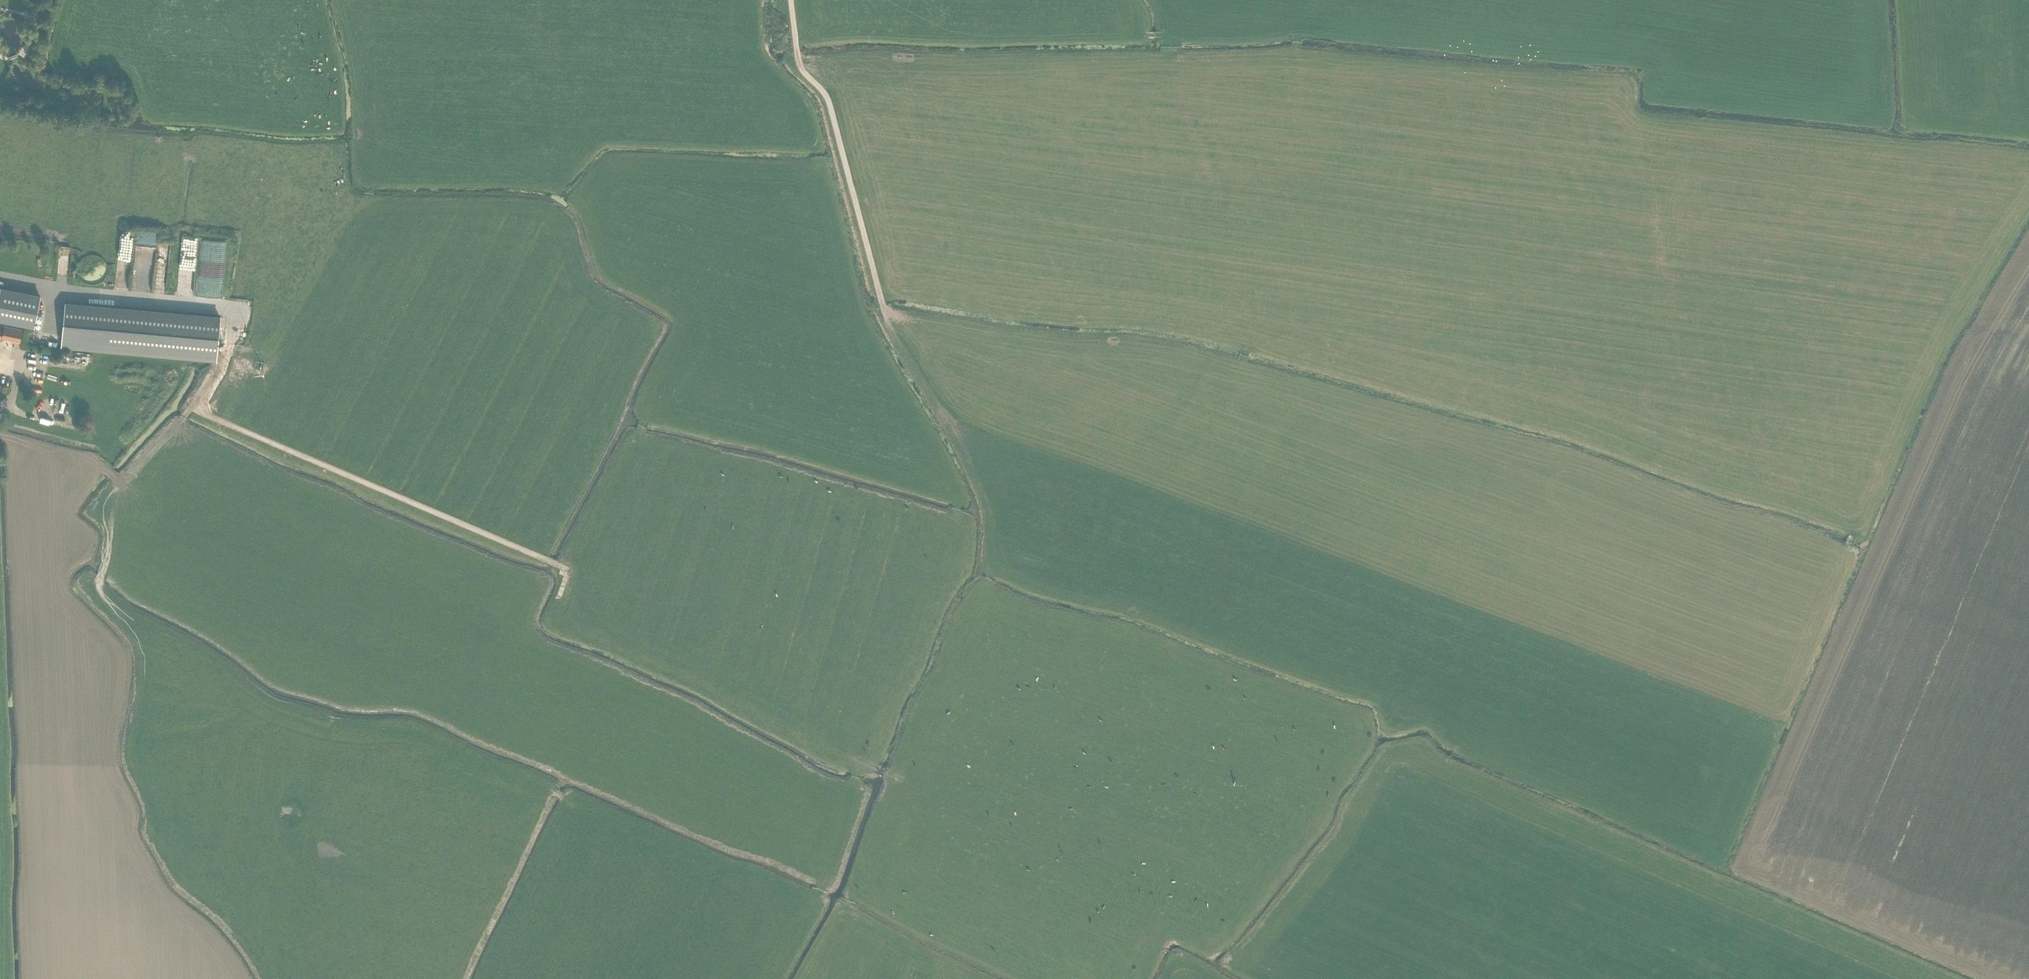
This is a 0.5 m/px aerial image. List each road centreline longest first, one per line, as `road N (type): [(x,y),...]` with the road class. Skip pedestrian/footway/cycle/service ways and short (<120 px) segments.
road 1 (track): [(0,277),(234,308),(230,342),(191,408),(567,571),(559,597)]
road 2 (track): [(791,0),(798,63),(829,103),(886,314),(989,504),(991,561)]

